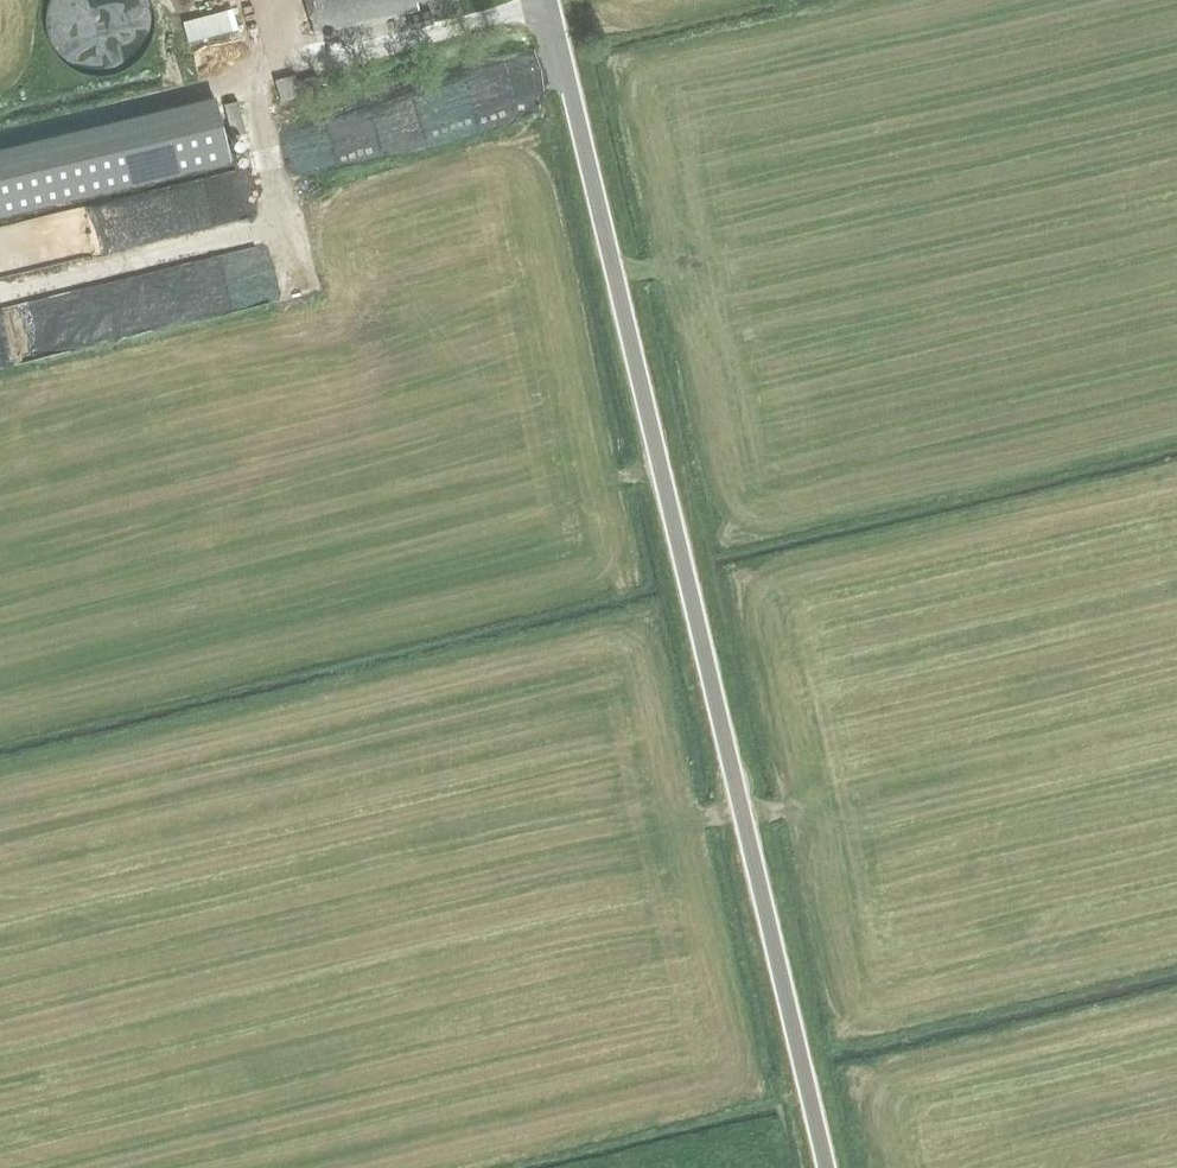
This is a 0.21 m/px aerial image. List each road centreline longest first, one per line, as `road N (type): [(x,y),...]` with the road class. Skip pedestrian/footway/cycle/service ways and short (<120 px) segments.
road 1 (unclassified): [(825,1167),(548,0)]

